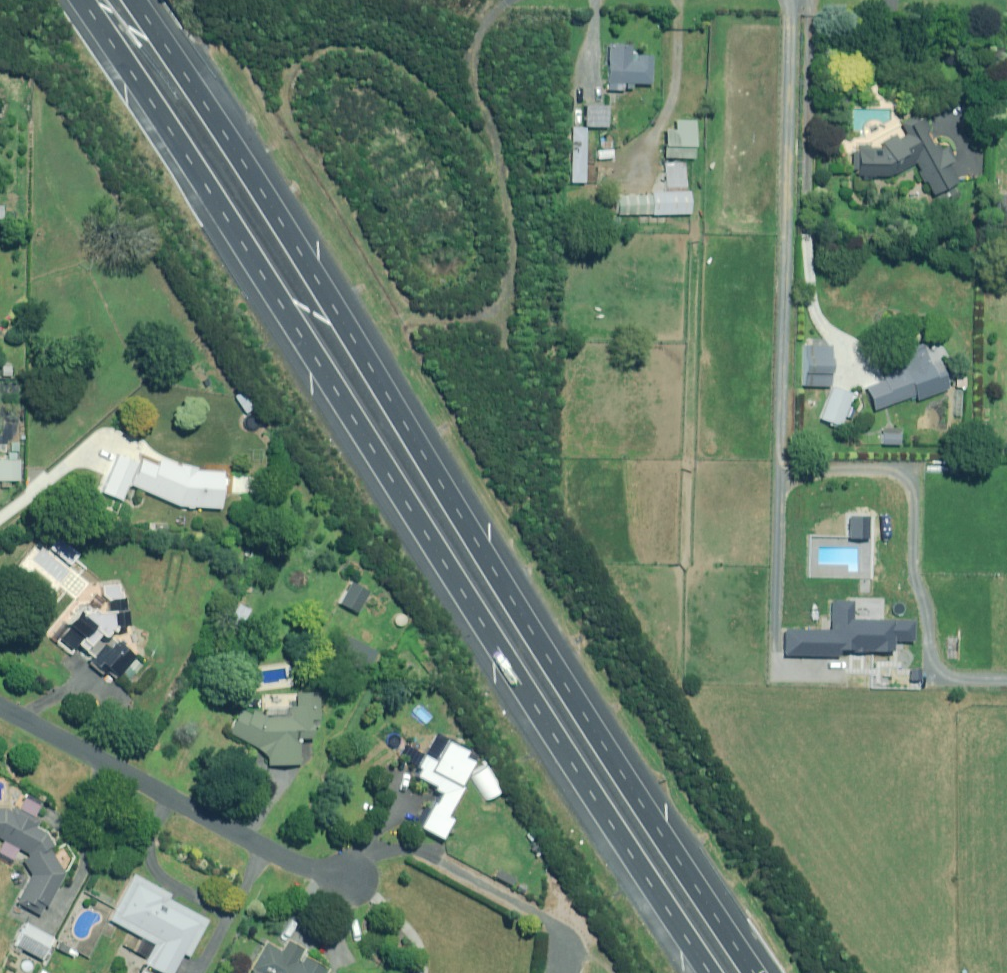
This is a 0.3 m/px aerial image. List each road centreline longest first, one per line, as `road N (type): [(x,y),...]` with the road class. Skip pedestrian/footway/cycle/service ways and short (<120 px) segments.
road 1 (motorway): [(725,972),(98,0)]
road 2 (motorway): [(151,0),(770,972)]
road 3 (track): [(497,0),(477,34),(473,83),(510,171),(516,238),(510,283),(483,313),(426,317),(402,307),(286,112),(287,81),(317,51),(350,45),(397,59),(479,141)]
road 4 (residential): [(0,707),(308,866),(351,879)]
road 5 (track): [(351,879),(392,856),(432,854),(565,929),(572,972)]

